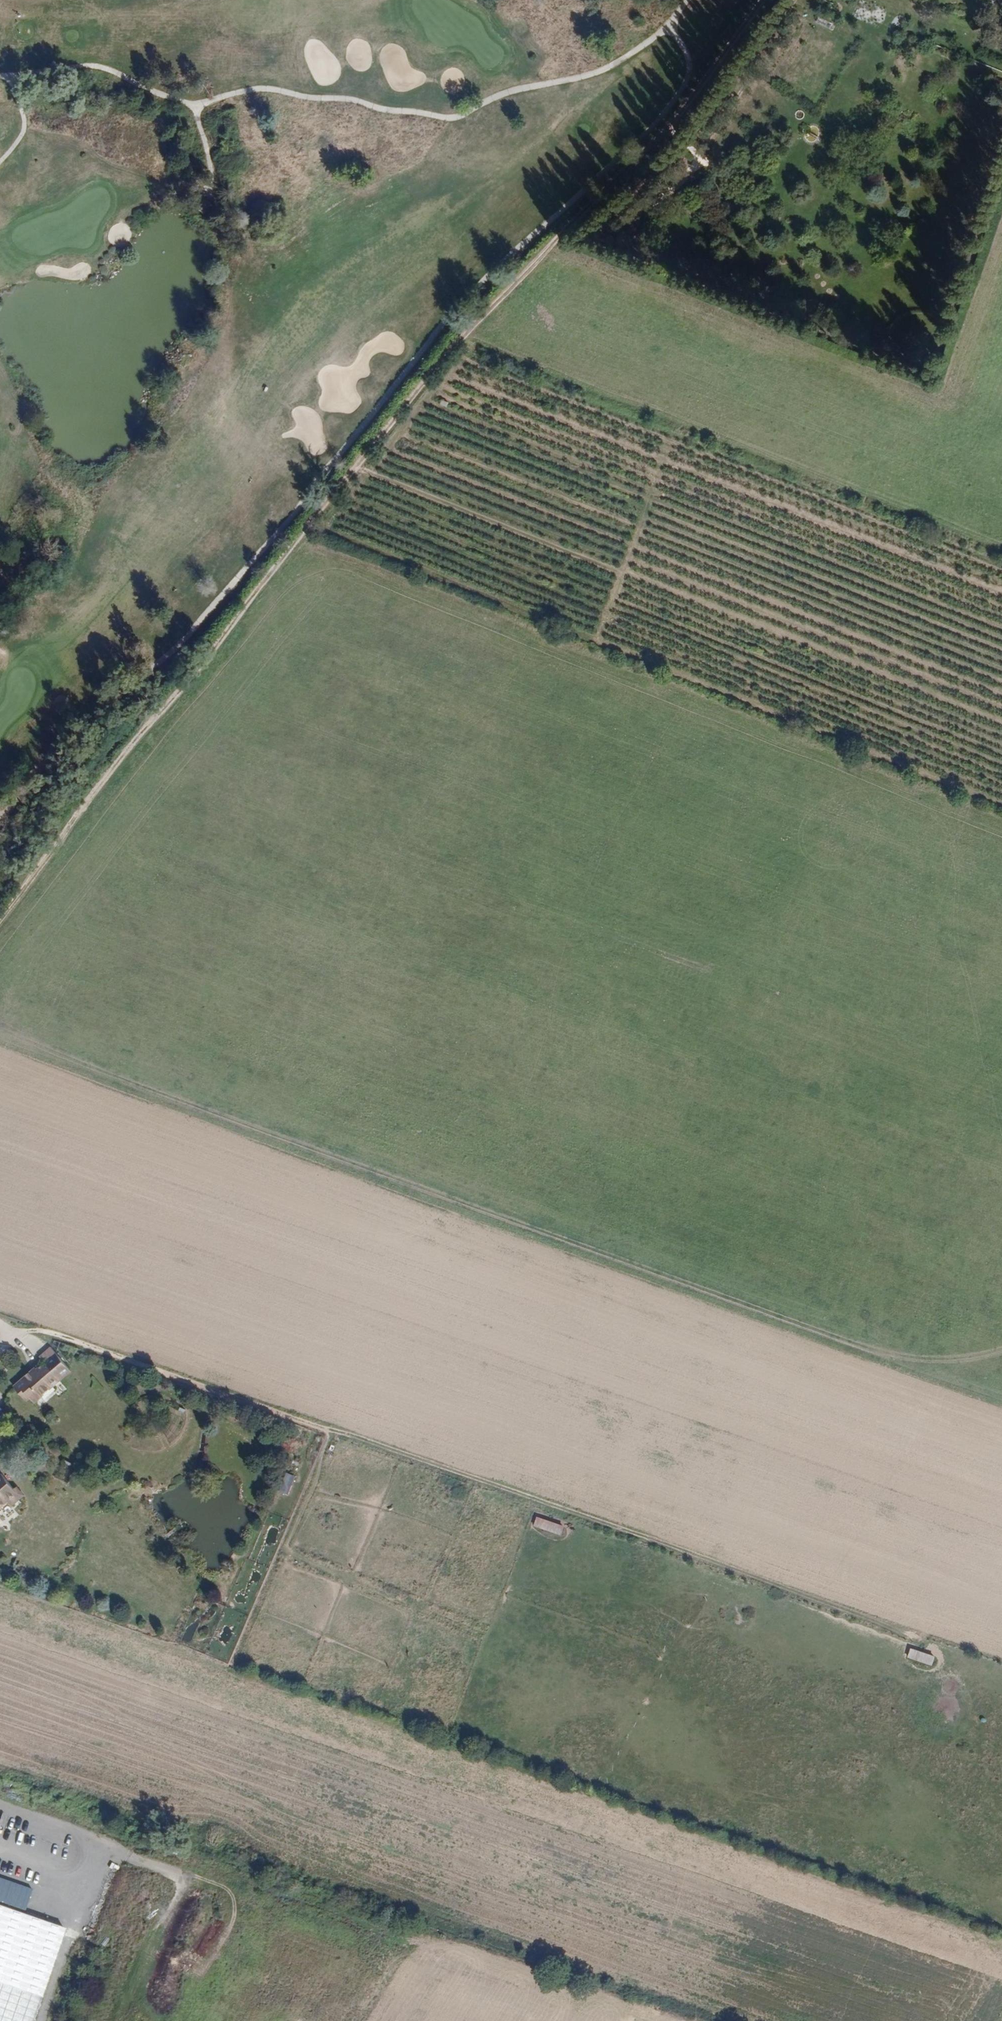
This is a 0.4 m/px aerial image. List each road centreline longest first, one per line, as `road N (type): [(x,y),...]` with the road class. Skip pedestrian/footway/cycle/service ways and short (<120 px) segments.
road 1 (track): [(0,910),(144,741),(419,379),(677,121),(761,0)]

